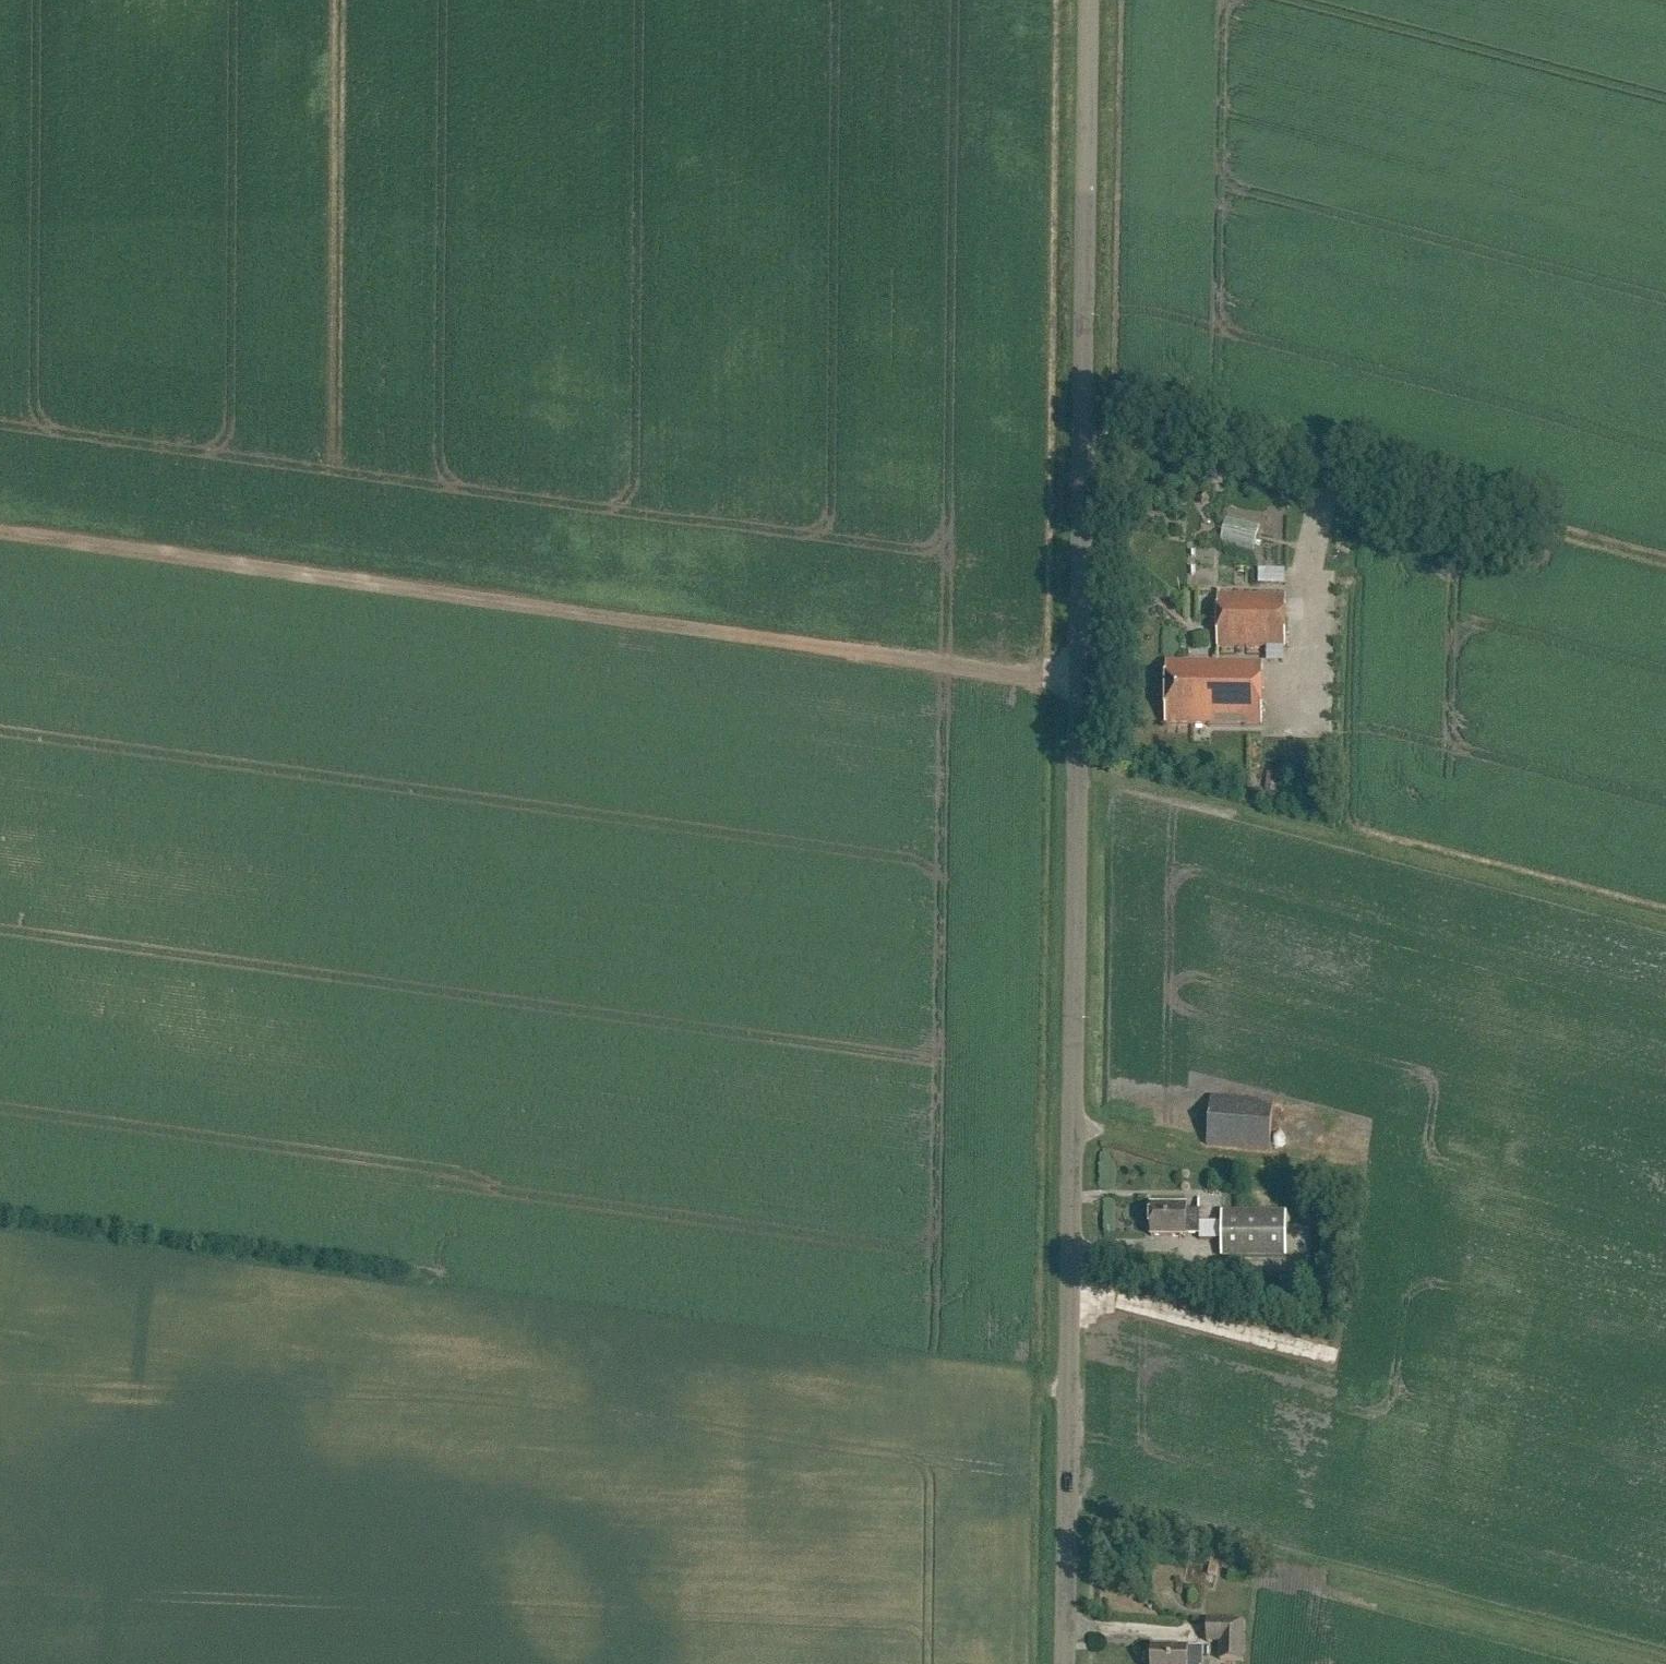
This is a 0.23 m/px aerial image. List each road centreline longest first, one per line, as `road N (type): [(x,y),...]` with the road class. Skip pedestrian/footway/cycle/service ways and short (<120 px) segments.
road 1 (unclassified): [(1066,1663),(1088,0)]
road 2 (track): [(1079,684),(0,531)]

